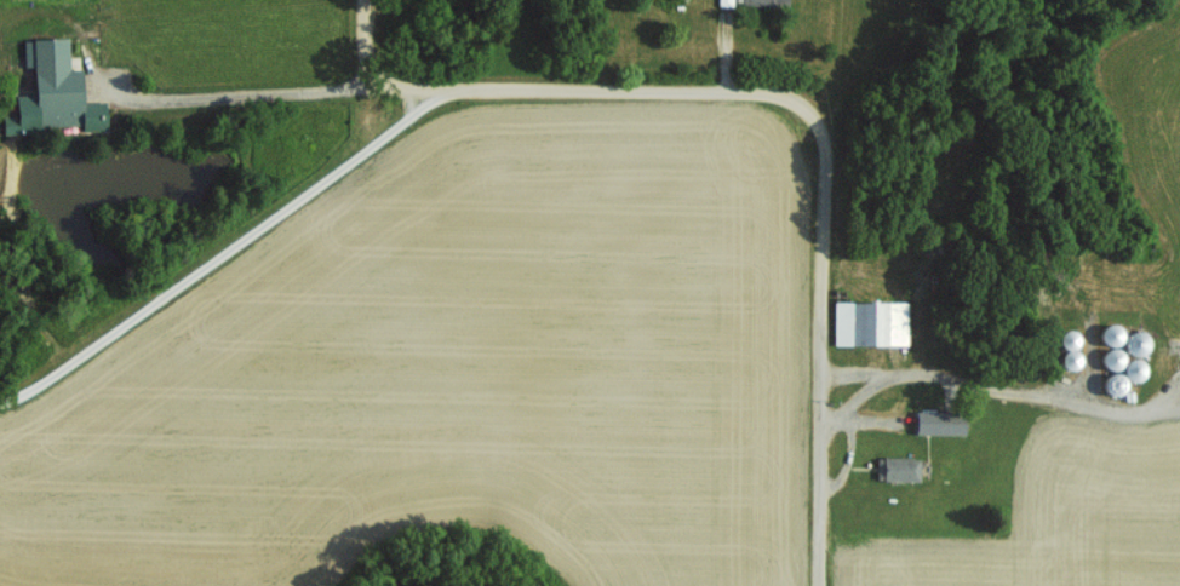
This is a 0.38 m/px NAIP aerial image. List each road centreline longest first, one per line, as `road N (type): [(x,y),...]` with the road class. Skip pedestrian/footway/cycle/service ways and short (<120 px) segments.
road 1 (residential): [(822,585),(823,166),(810,127),(790,108),(755,100),(374,87)]
road 2 (residential): [(820,423),(897,373),(956,377),(1128,412),(1179,405)]
road 3 (residential): [(113,94),(374,87)]

